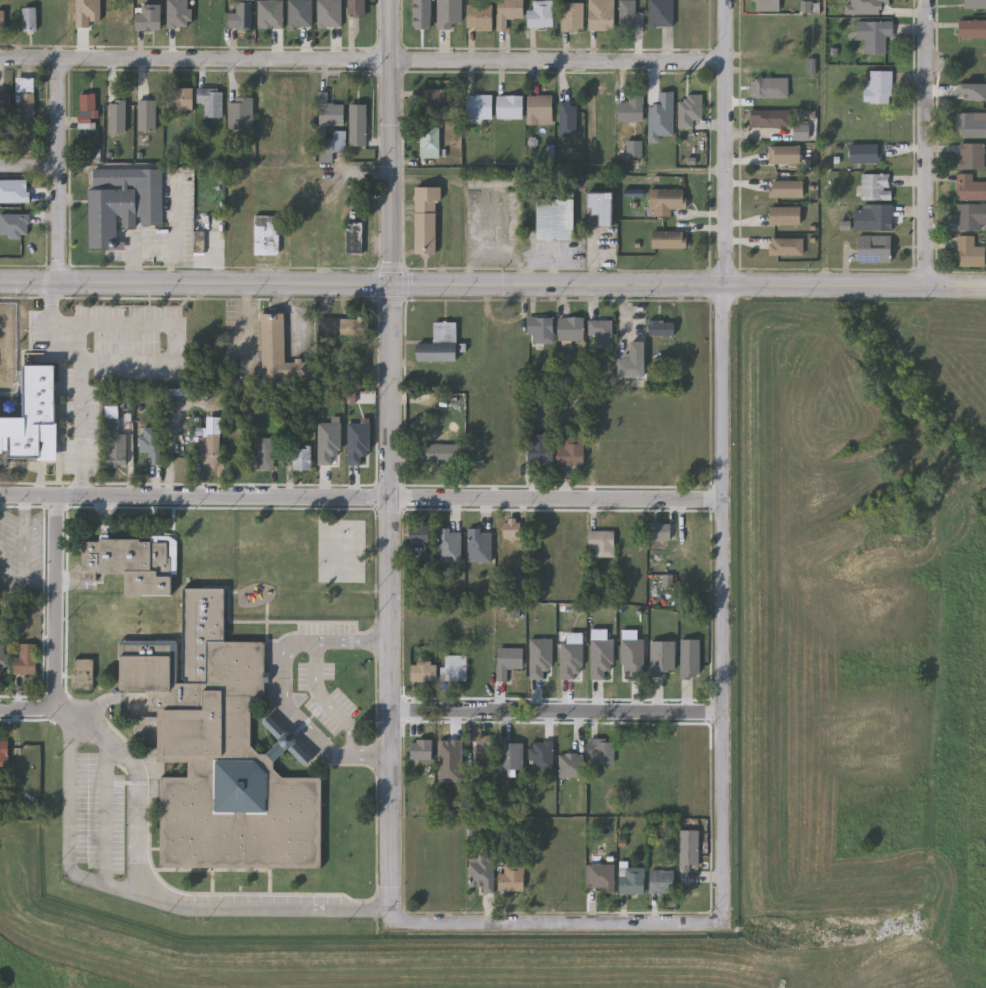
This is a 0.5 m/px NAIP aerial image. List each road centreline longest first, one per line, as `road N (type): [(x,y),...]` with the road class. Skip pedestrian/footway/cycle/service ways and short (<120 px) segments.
road 1 (tertiary): [(985,285),(0,282)]
road 2 (residential): [(726,0),(724,925)]
road 3 (residential): [(726,60),(0,58)]
road 4 (residential): [(723,501),(0,494)]
road 5 (residential): [(393,284),(392,924)]
road 6 (residential): [(724,925),(392,924)]
road 7 (residential): [(724,714),(394,712)]
road 8 (residential): [(927,0),(926,284)]
road 9 (tertiary): [(393,0),(393,284)]
road 10 (residential): [(57,58),(58,282)]
road 11 (residential): [(58,494),(57,710)]

